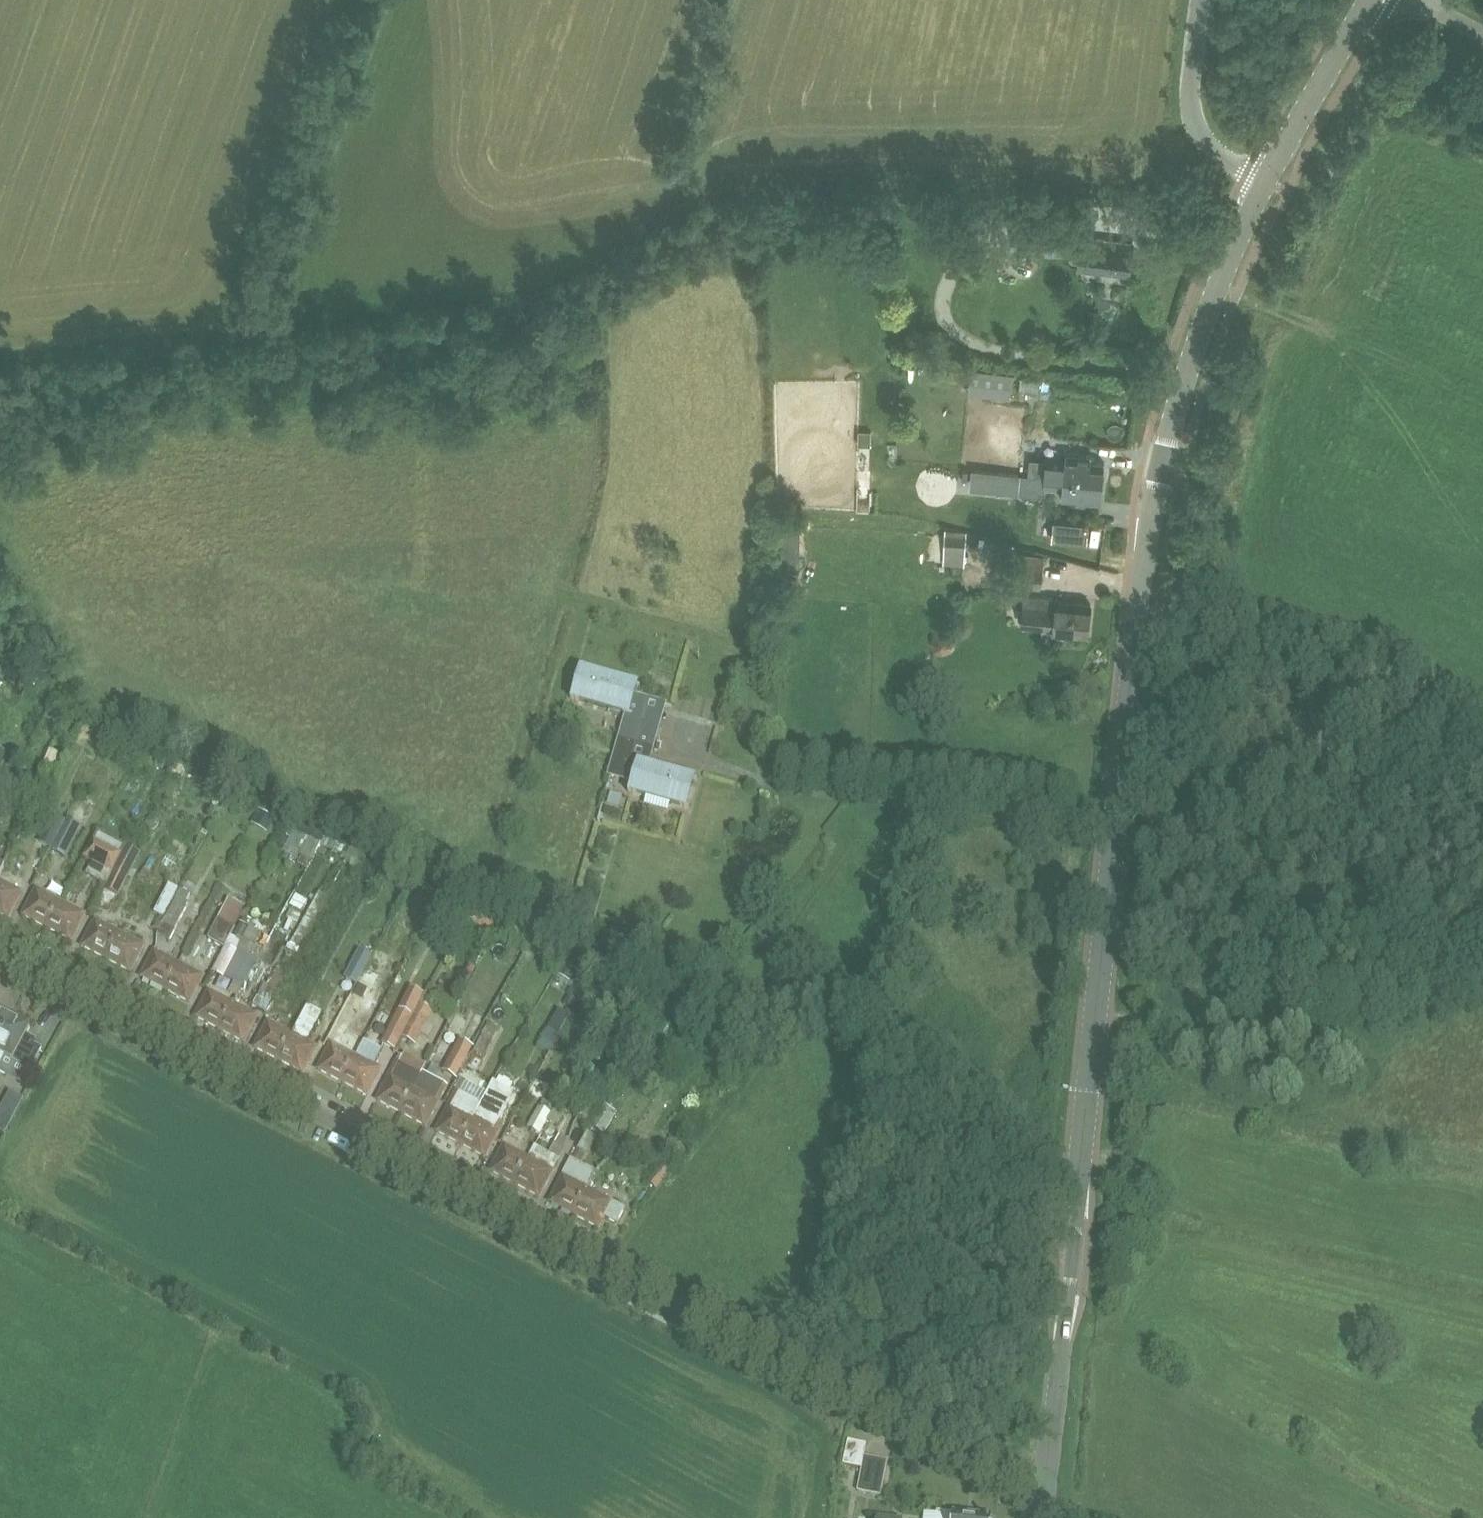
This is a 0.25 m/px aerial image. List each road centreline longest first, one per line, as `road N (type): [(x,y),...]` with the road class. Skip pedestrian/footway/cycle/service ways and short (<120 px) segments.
road 1 (residential): [(1044,1494),(0,946)]
road 2 (tertiary): [(1044,1494),(1111,831)]
road 3 (tertiary): [(1134,647),(1162,467),(1186,374),(1265,184)]
road 4 (unclassified): [(1265,184),(1215,153),(1197,129),(1189,95),(1201,0)]
road 5 (tertiary): [(1265,184),(1371,0)]
road 6 (tertiary): [(1134,647),(1111,831)]

